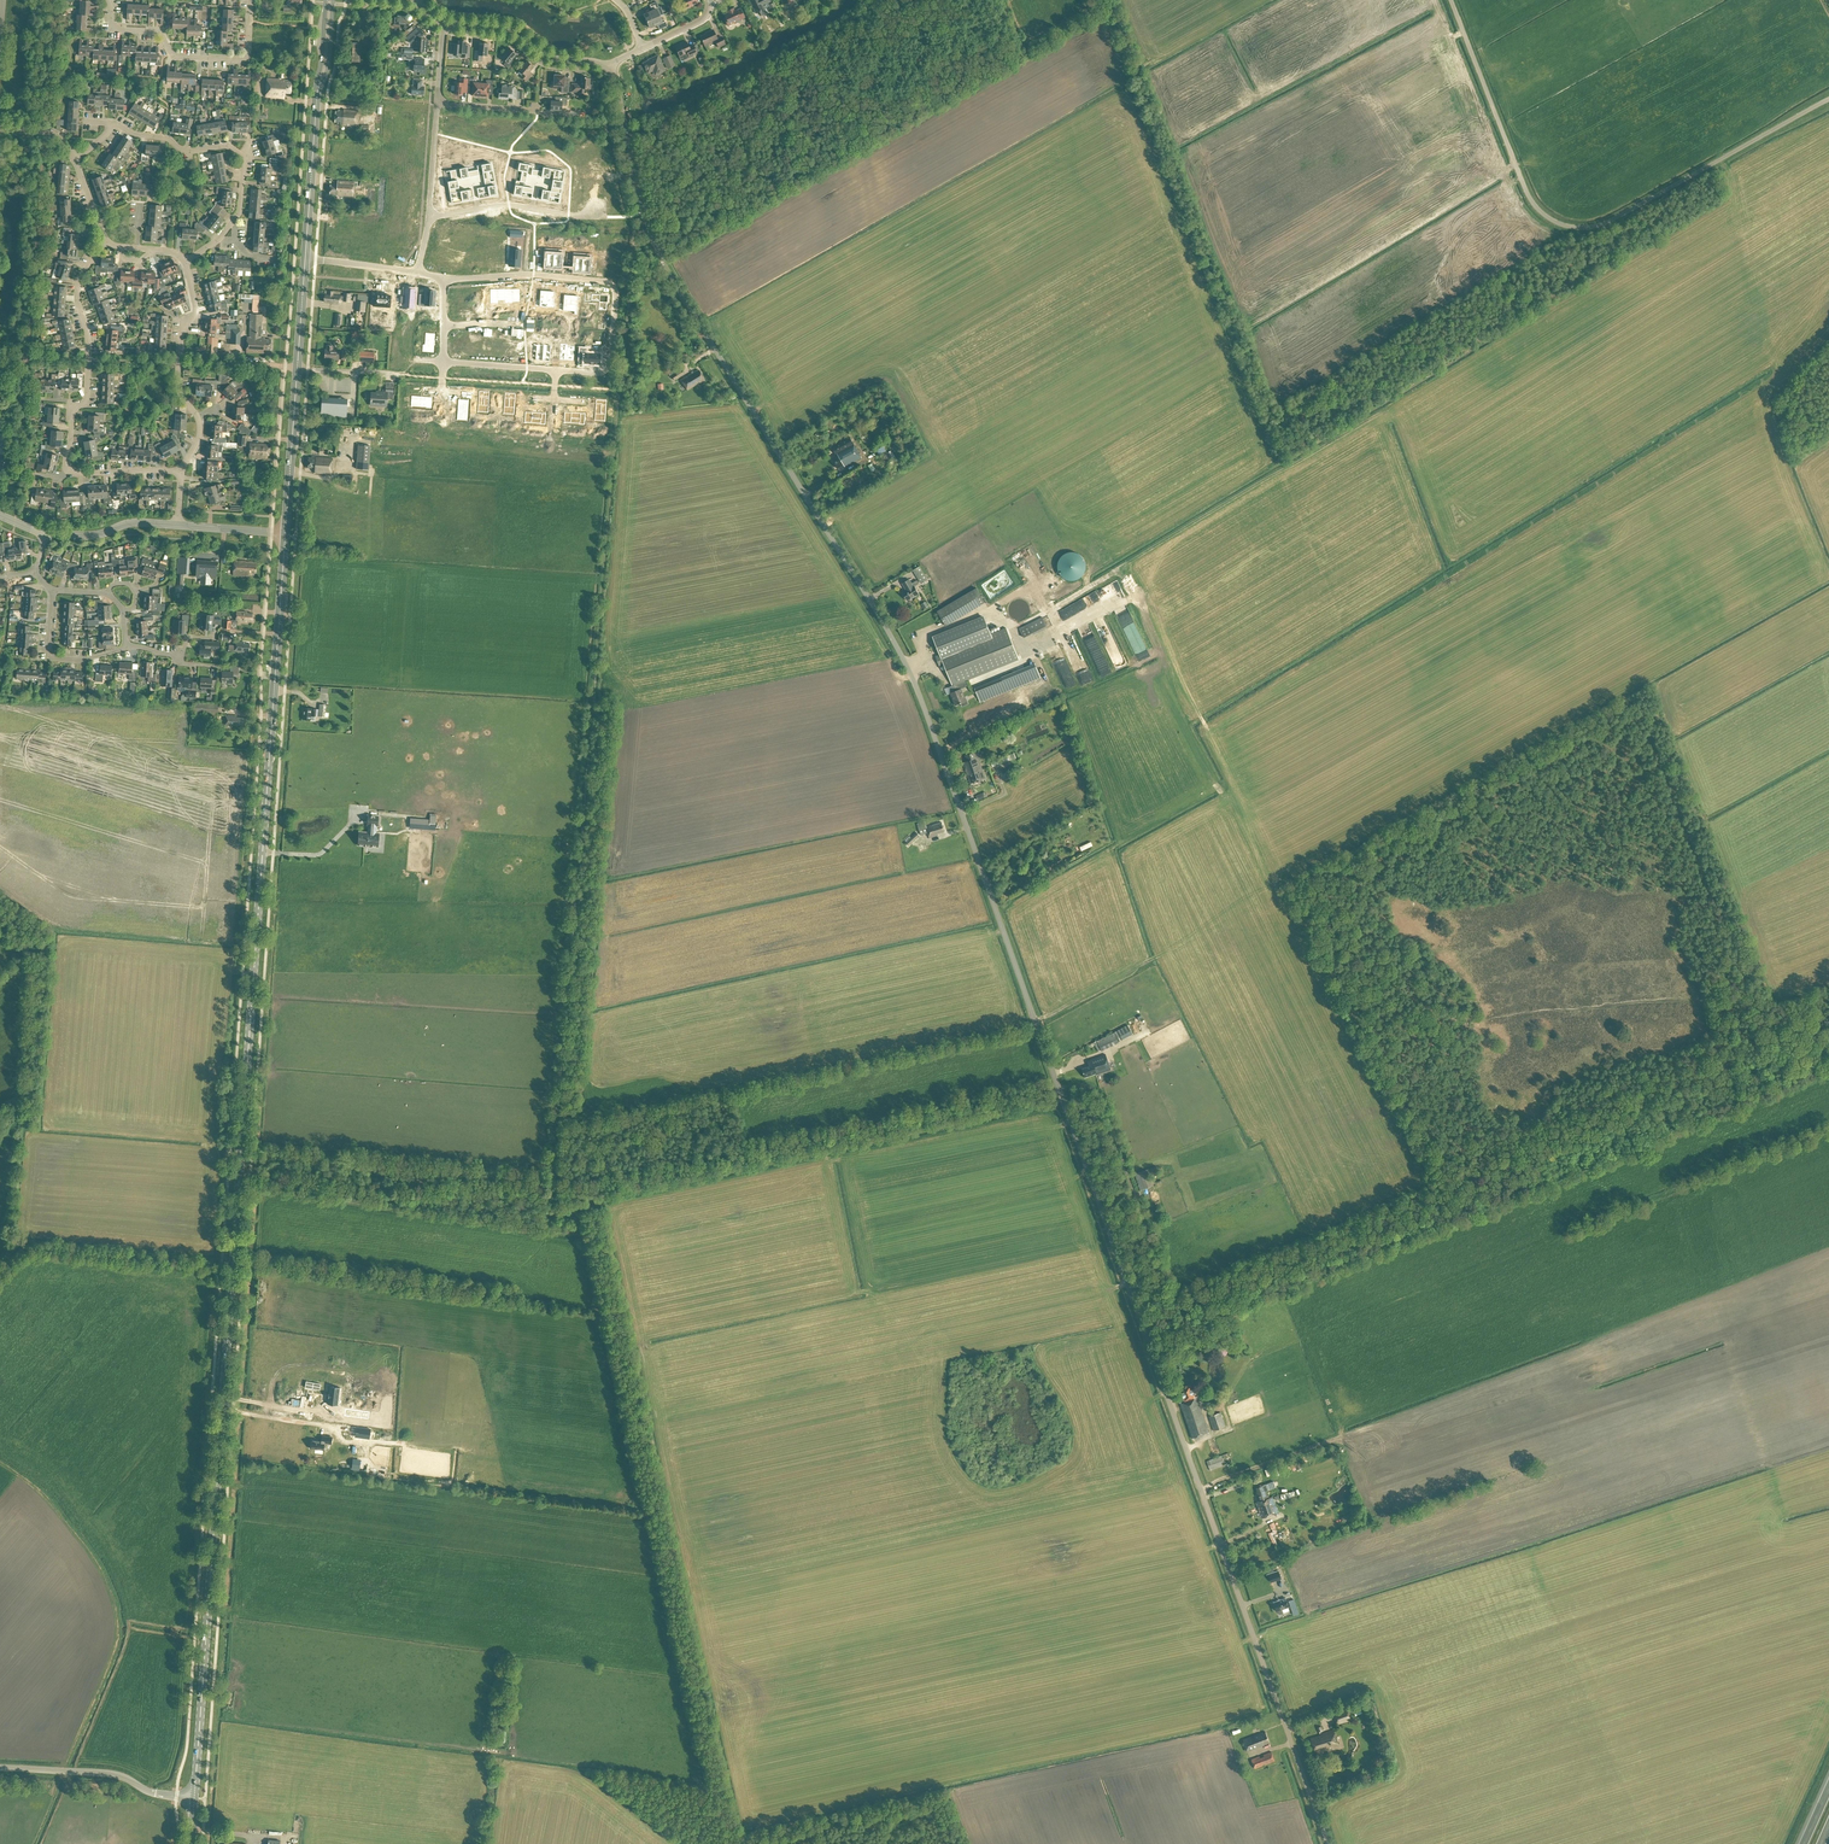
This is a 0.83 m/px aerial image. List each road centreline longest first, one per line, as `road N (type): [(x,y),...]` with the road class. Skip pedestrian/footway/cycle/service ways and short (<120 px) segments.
road 1 (unclassified): [(1328,1843),(918,691),(663,262),(643,212),(609,65)]
road 2 (secondary): [(194,1798),(285,535)]
road 3 (track): [(656,245),(632,248),(550,1190)]
road 4 (track): [(1172,1293),(1185,1309),(1207,1310),(1774,1086)]
road 5 (unclassified): [(1828,100),(1605,223),(1572,227),(1539,211),(1527,195),(1451,0)]
road 6 (track): [(1058,1086),(550,1190)]
road 7 (residential): [(186,261),(239,214),(242,156),(227,146),(184,150),(117,125),(74,157)]
road 8 (residential): [(555,370),(602,372),(610,365),(612,284),(533,274),(439,281)]
road 9 (track): [(550,1190),(409,1189),(239,1171)]
road 10 (secondary): [(285,535),(305,258)]
road 11 (residential): [(107,0),(113,28),(161,33),(177,57),(241,60),(251,0)]
road 12 (track): [(400,375),(620,391)]
road 13 (unclassified): [(194,1798),(150,1792),(112,1773),(0,1767)]
road 14 (residential): [(78,407),(87,398),(89,342),(78,280),(107,240)]
road 15 (unclassified): [(609,65),(543,54),(512,30),(444,25)]
road 16 (residential): [(198,417),(180,385),(183,325),(196,314),(186,261)]
road 17 (residential): [(593,217),(509,204),(432,216)]
road 18 (secondary): [(305,258),(317,97)]
road 19 (residential): [(126,648),(85,661),(51,657),(53,590)]
road 20 (unclassified): [(178,525),(44,534)]

